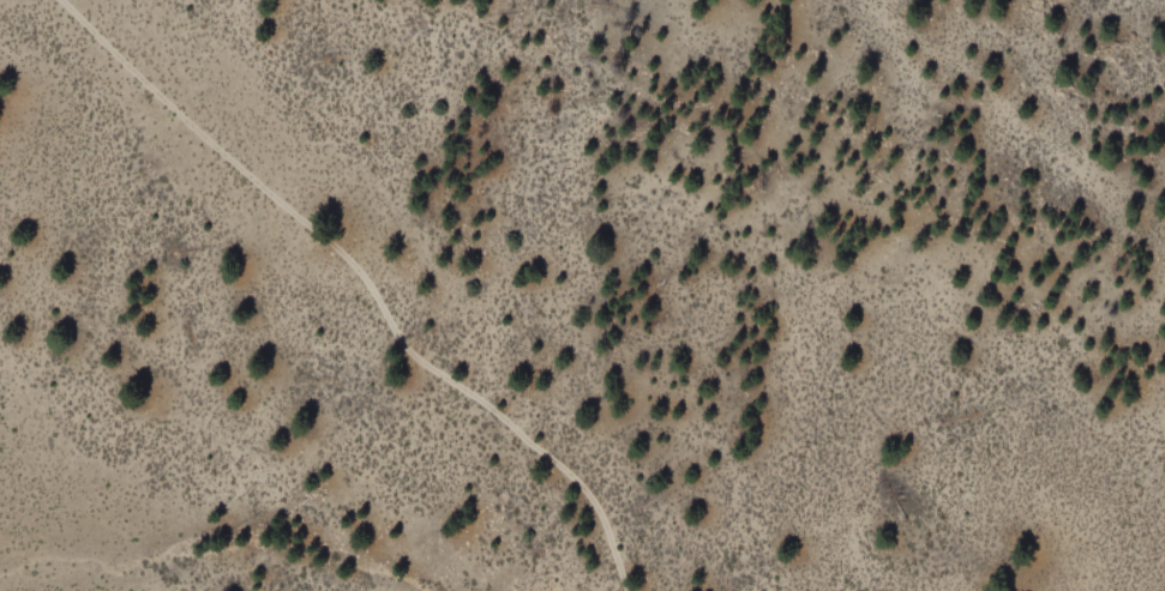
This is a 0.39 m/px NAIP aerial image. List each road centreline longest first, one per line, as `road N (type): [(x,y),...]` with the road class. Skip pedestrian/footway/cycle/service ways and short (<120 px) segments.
road 1 (track): [(629,590),(609,538),(563,476),(418,367),(322,240),(208,146),(58,0)]

